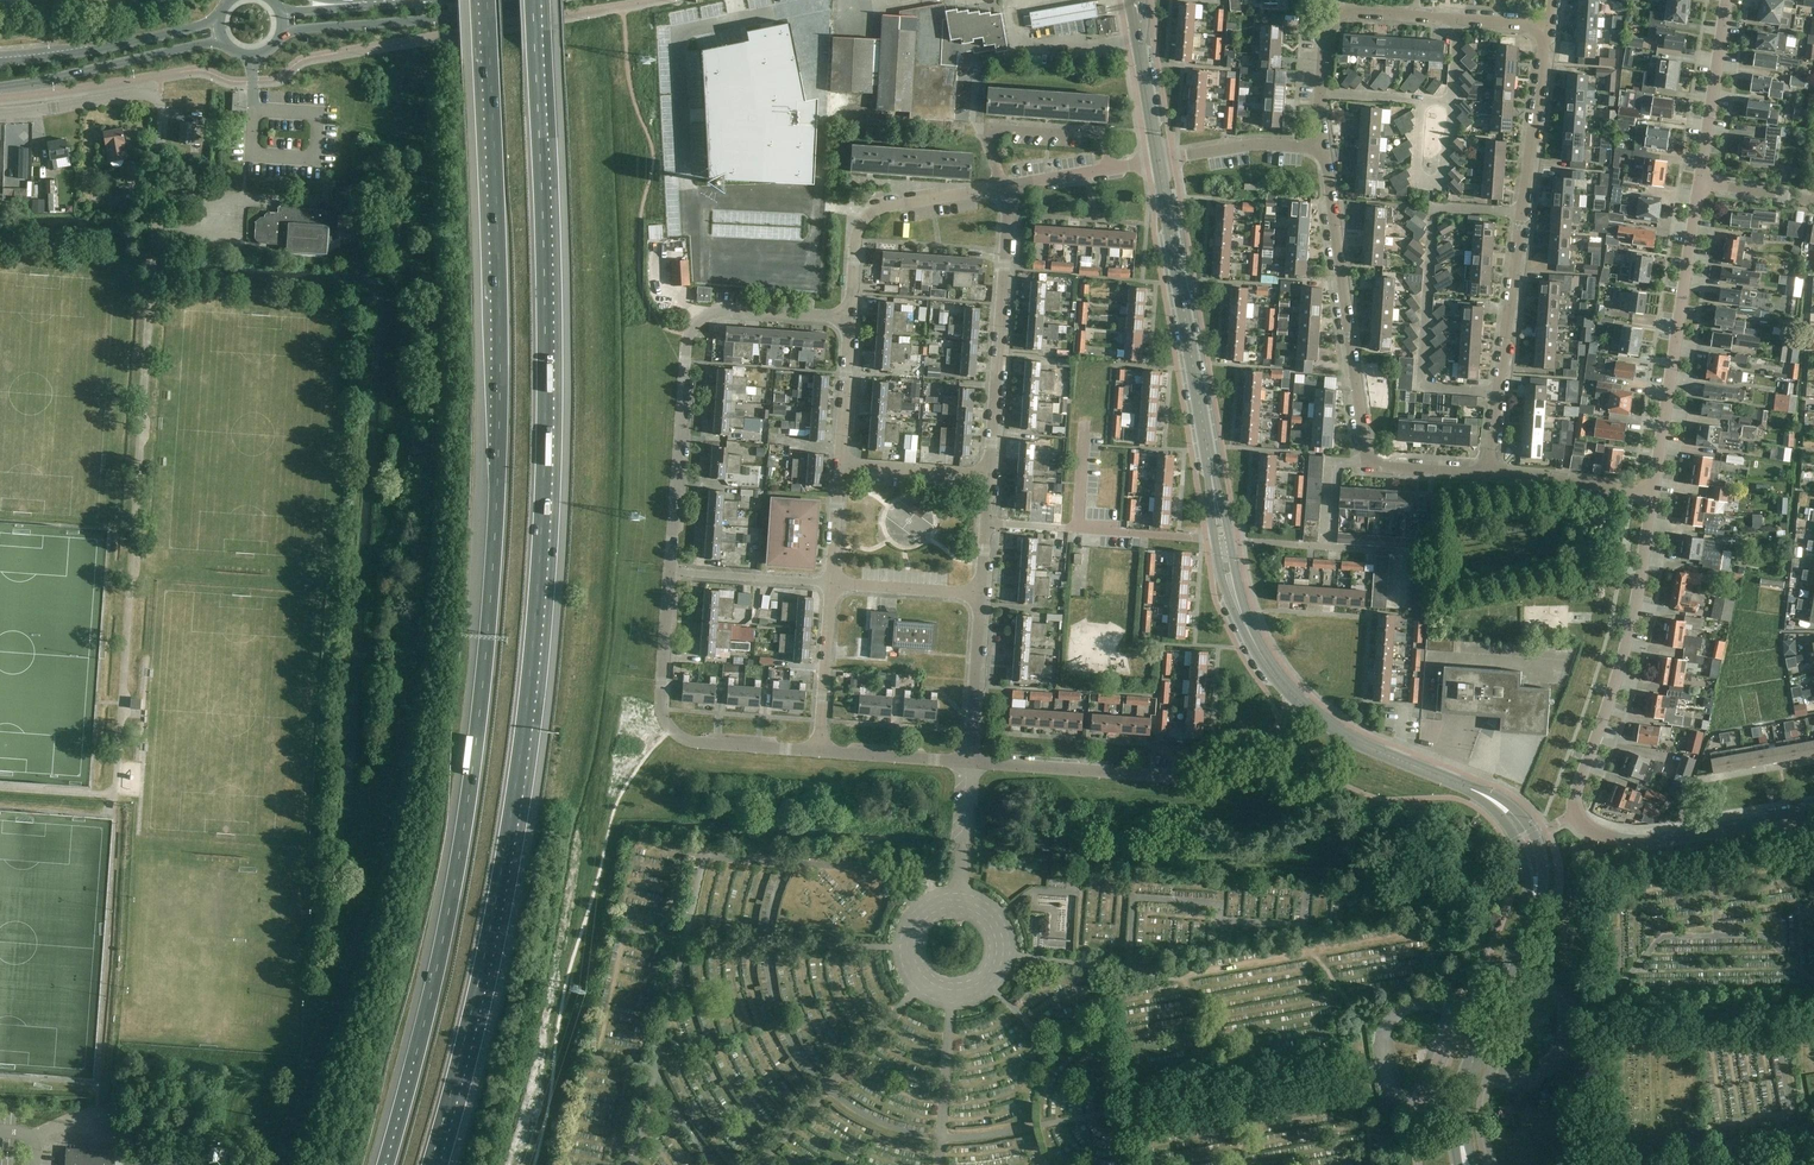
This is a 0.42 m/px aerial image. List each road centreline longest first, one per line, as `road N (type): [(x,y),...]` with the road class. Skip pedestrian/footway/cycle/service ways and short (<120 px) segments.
road 1 (motorway): [(429,1164),(501,869),(536,605),(547,435),(532,0)]
road 2 (motorway): [(487,0),(499,454),(490,613),(448,922),(385,1164)]
road 3 (residential): [(1488,474),(1543,34),(1531,25),(1344,12),(1326,31),(1319,92)]
road 4 (tertiary): [(1468,1164),(1464,1094),(1530,910),(1535,870),(1528,842),(1514,818),(1481,794),(1356,741),(1302,703)]
road 5 (residential): [(1488,474),(1368,466),(1324,149)]
road 6 (residential): [(670,571),(685,361),(697,321),(724,310),(849,321)]
road 7 (tertiary): [(1222,539),(1158,160)]
road 8 (residential): [(1302,703),(1225,779),(968,762)]
road 9 (residential): [(1575,815),(1625,648),(1653,495)]
road 10 (residential): [(1653,495),(1700,181)]
road 11 (residential): [(819,752),(702,744),(668,727),(661,704),(670,571)]
road 12 (residential): [(153,248),(160,99),(146,92),(0,113)]
road 13 (residential): [(990,473),(1009,203),(1003,187)]
road 14 (secondary): [(282,33),(537,0)]
road 15 (residential): [(1575,815),(1591,832),(1671,837),(1813,813)]
road 16 (residential): [(849,321),(864,221),(876,210),(1003,187)]
road 17 (residential): [(1222,539),(987,523)]
road 18 (secondary): [(0,86),(224,43)]
road 19 (secondary): [(219,18),(0,62)]
road 20 (residential): [(1110,168),(1099,135),(1004,129),(988,147),(1003,187)]
road 21 (tertiary): [(1302,703),(1252,639),(1222,539)]
road 22 (residential): [(1700,181),(1726,0)]
road 23 (residential): [(968,762),(981,592)]
road 24 (residential): [(819,752),(834,584)]
road 25 (residential): [(1158,160),(1256,144),(1324,149)]
road 26 (residential): [(1653,495),(1488,474)]
road 27 (tertiary): [(1158,160),(1132,0)]
road 28 (residential): [(840,464),(990,473)]
road 29 (residential): [(968,762),(819,752)]
road 30 (residential): [(981,592),(834,584)]
road 31 (residential): [(840,464),(849,321)]

